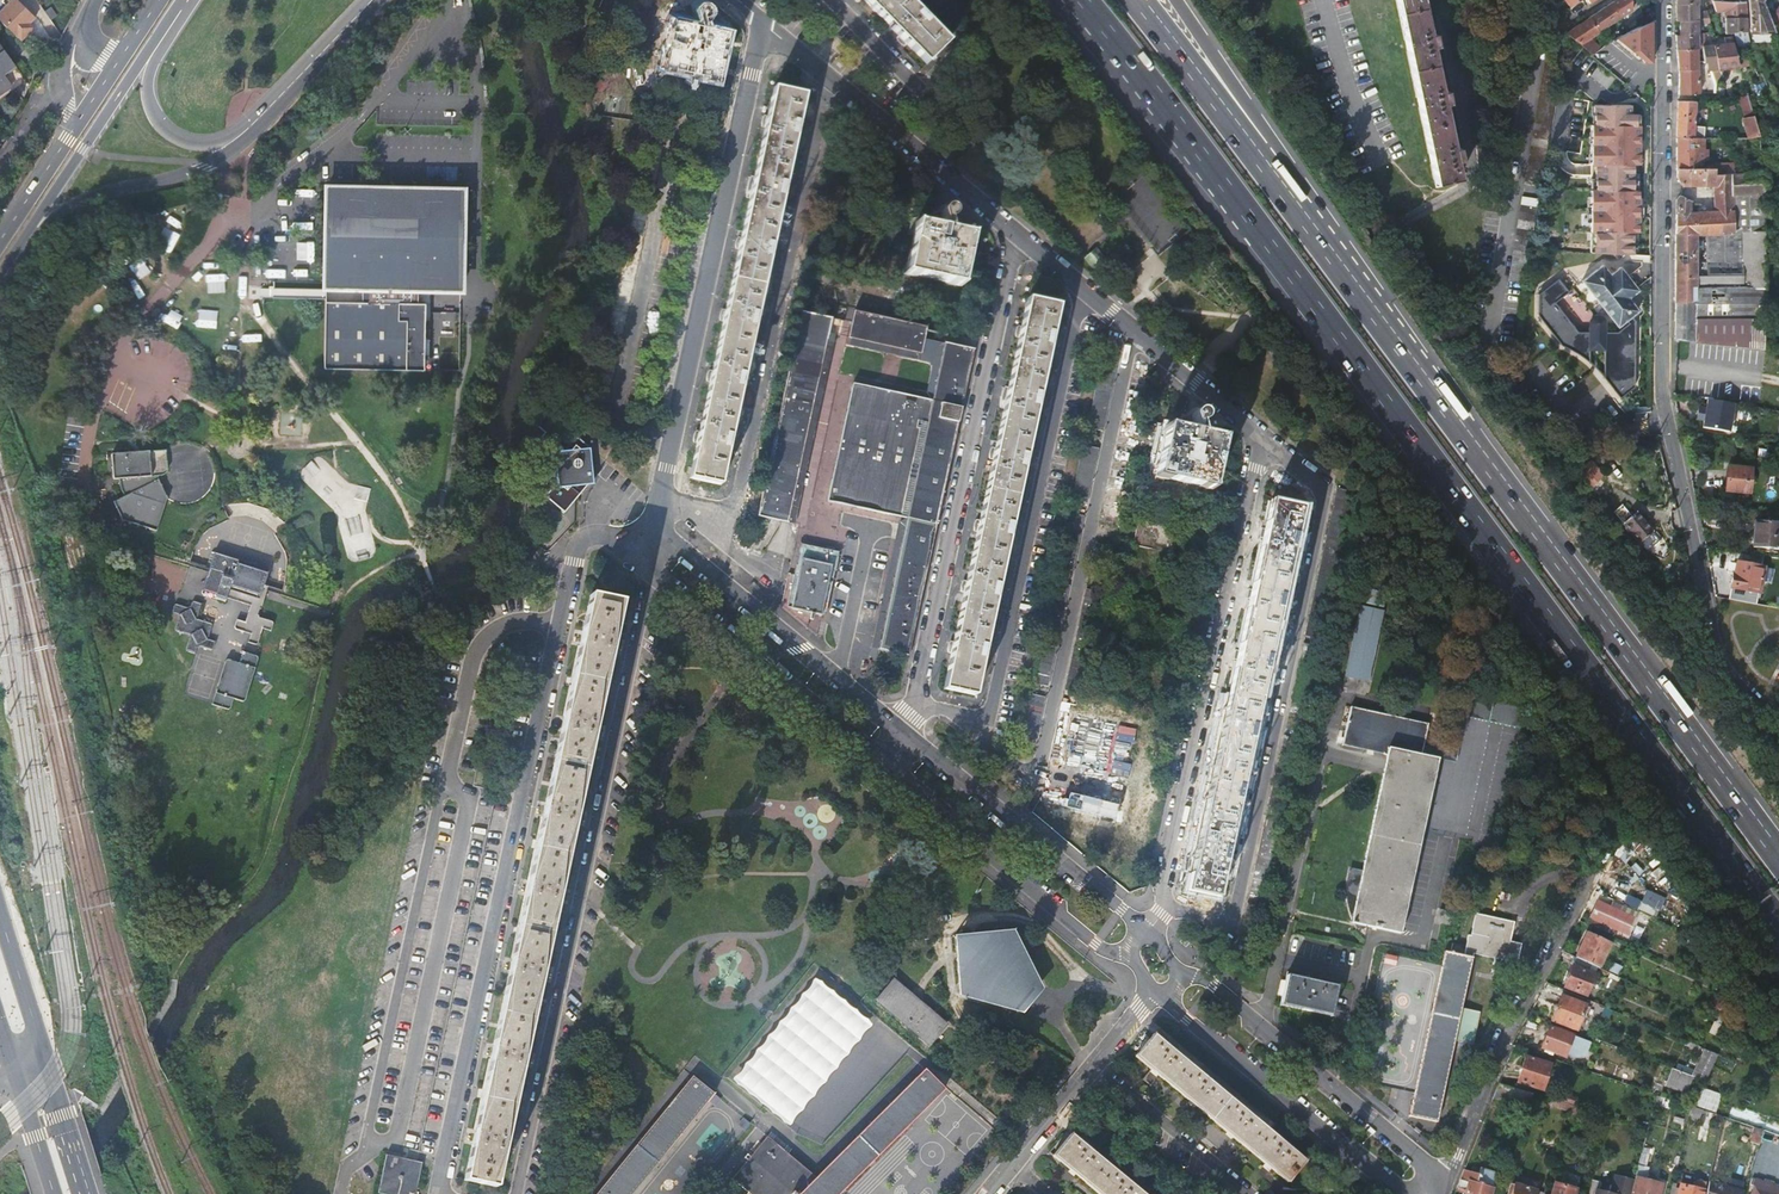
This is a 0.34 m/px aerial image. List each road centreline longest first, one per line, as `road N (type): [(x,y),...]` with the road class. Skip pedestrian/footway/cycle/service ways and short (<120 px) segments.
road 1 (motorway): [(1079,0),(1778,927)]
road 2 (motorway): [(1778,854),(1260,156)]
road 3 (residential): [(1667,0),(1662,401),(1720,656),(1749,695),(1778,714)]
road 4 (residential): [(640,562),(600,536),(577,545),(440,1193)]
road 5 (residential): [(1261,438),(763,23)]
road 6 (residential): [(1144,931),(793,649),(652,523)]
road 7 (residential): [(640,562),(1094,945),(1132,958)]
road 8 (residential): [(763,23),(652,523)]
road 9 (residential): [(1261,438),(1161,913),(1150,931)]
road 10 (residential): [(1442,1178),(1506,1035),(1596,872)]
road 11 (residential): [(1442,1178),(1216,986),(1177,972)]
road 12 (residential): [(1162,992),(1402,1193)]
road 13 (residential): [(986,1193),(1153,990)]
road 14 (unclassified): [(35,235),(112,196),(191,175),(242,136)]
road 15 (secondary): [(35,235),(153,53)]
road 16 (motorway): [(1260,156),(1137,0)]
road 17 (unclassified): [(374,0),(242,136)]
road 18 (motorway): [(1260,156),(1271,141),(1176,0)]
road 19 (unclassified): [(242,136),(211,143),(166,131),(151,111),(153,53)]
road 20 (secondary): [(45,1048),(0,901)]
road 21 (secondary): [(92,1193),(45,1048)]
road 22 (secondary): [(14,1061),(55,1193)]
road 23 (secondary): [(74,120),(0,235)]

